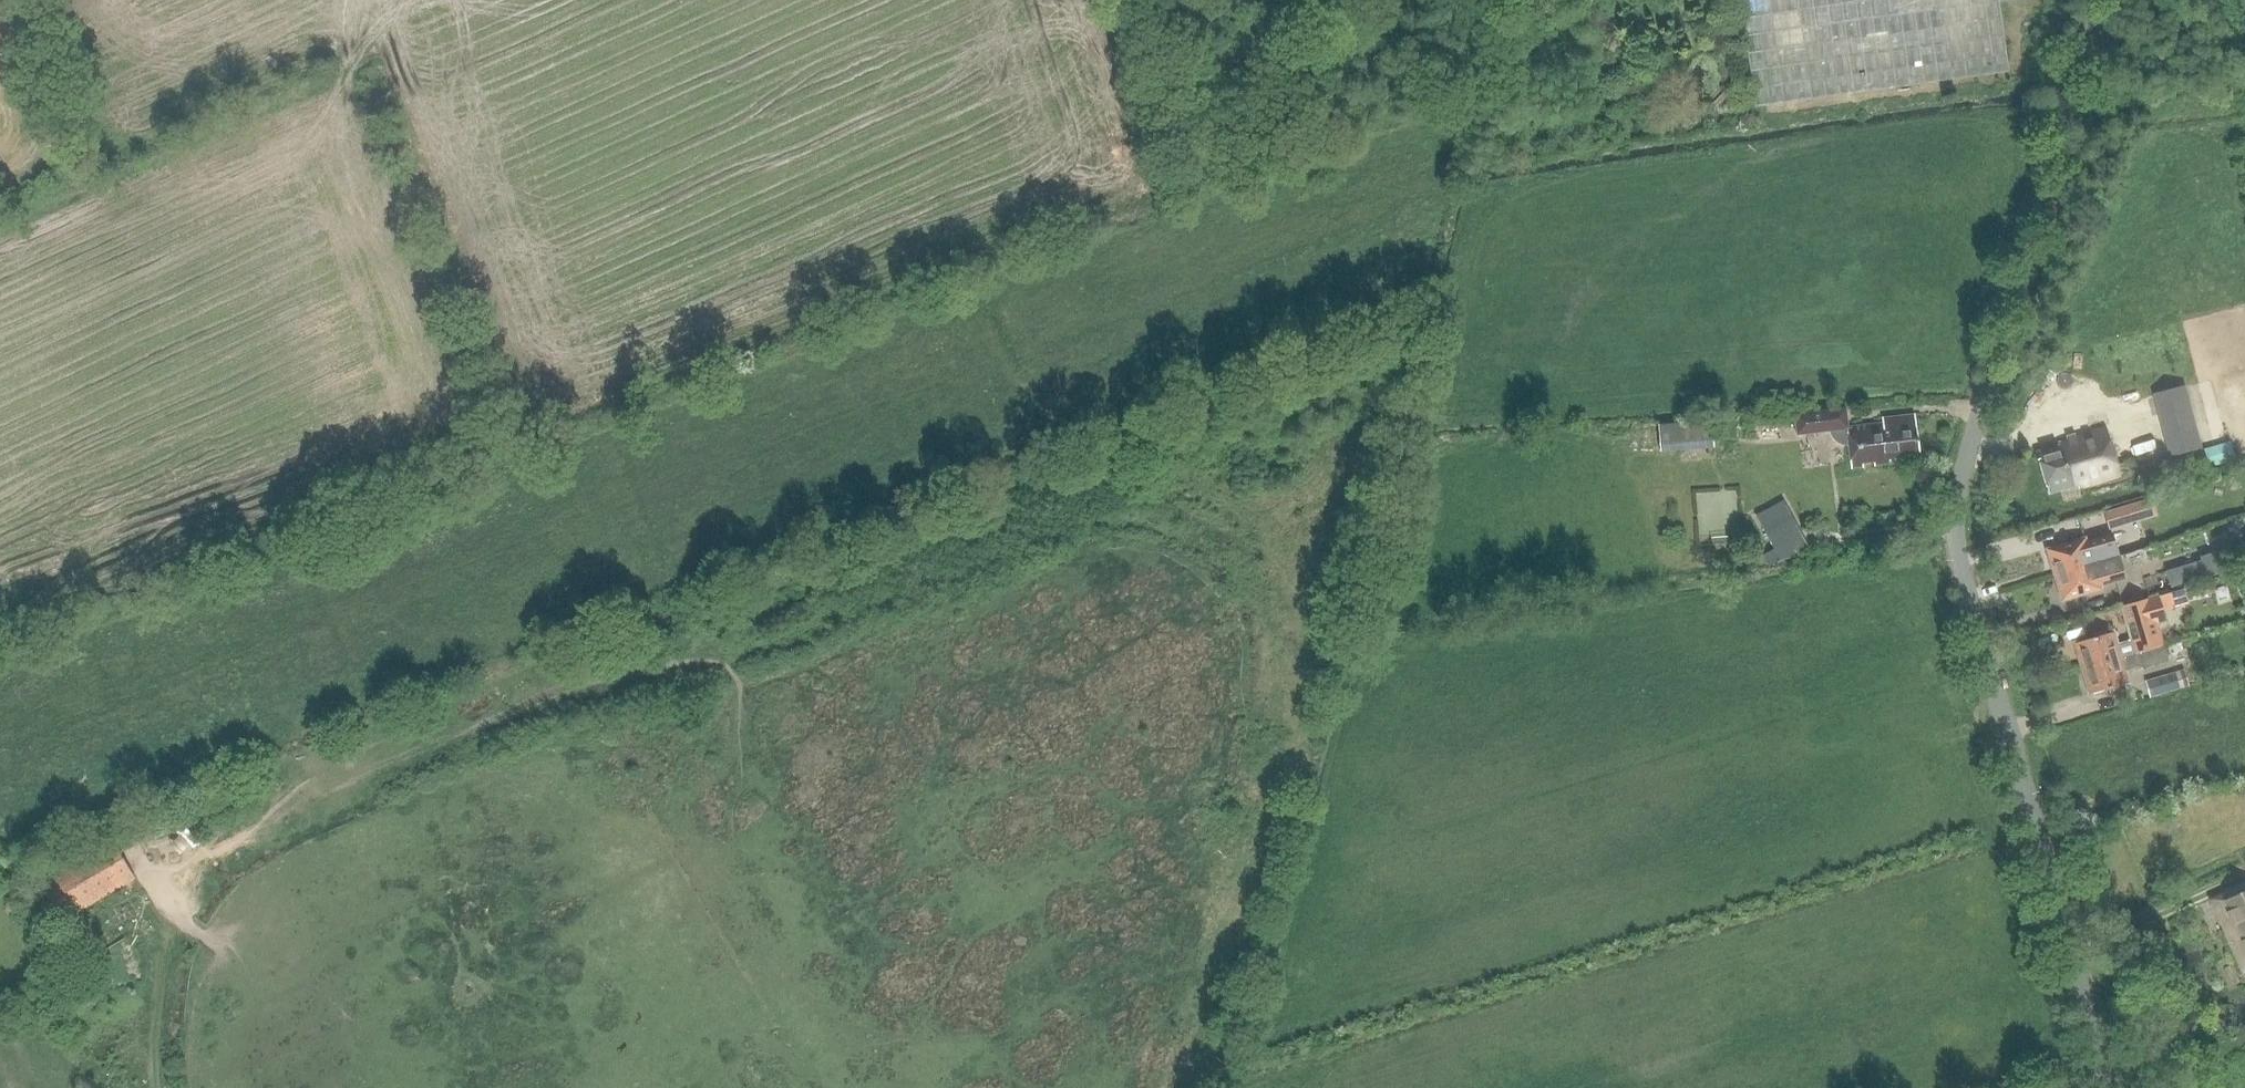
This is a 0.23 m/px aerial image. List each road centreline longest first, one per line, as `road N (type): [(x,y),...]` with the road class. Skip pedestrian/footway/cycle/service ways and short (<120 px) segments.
road 1 (unclassified): [(2114,1087),(1957,570),(1957,487),(2102,0)]
road 2 (track): [(156,1087),(166,977),(191,885),(214,853),(302,804),(728,632)]

